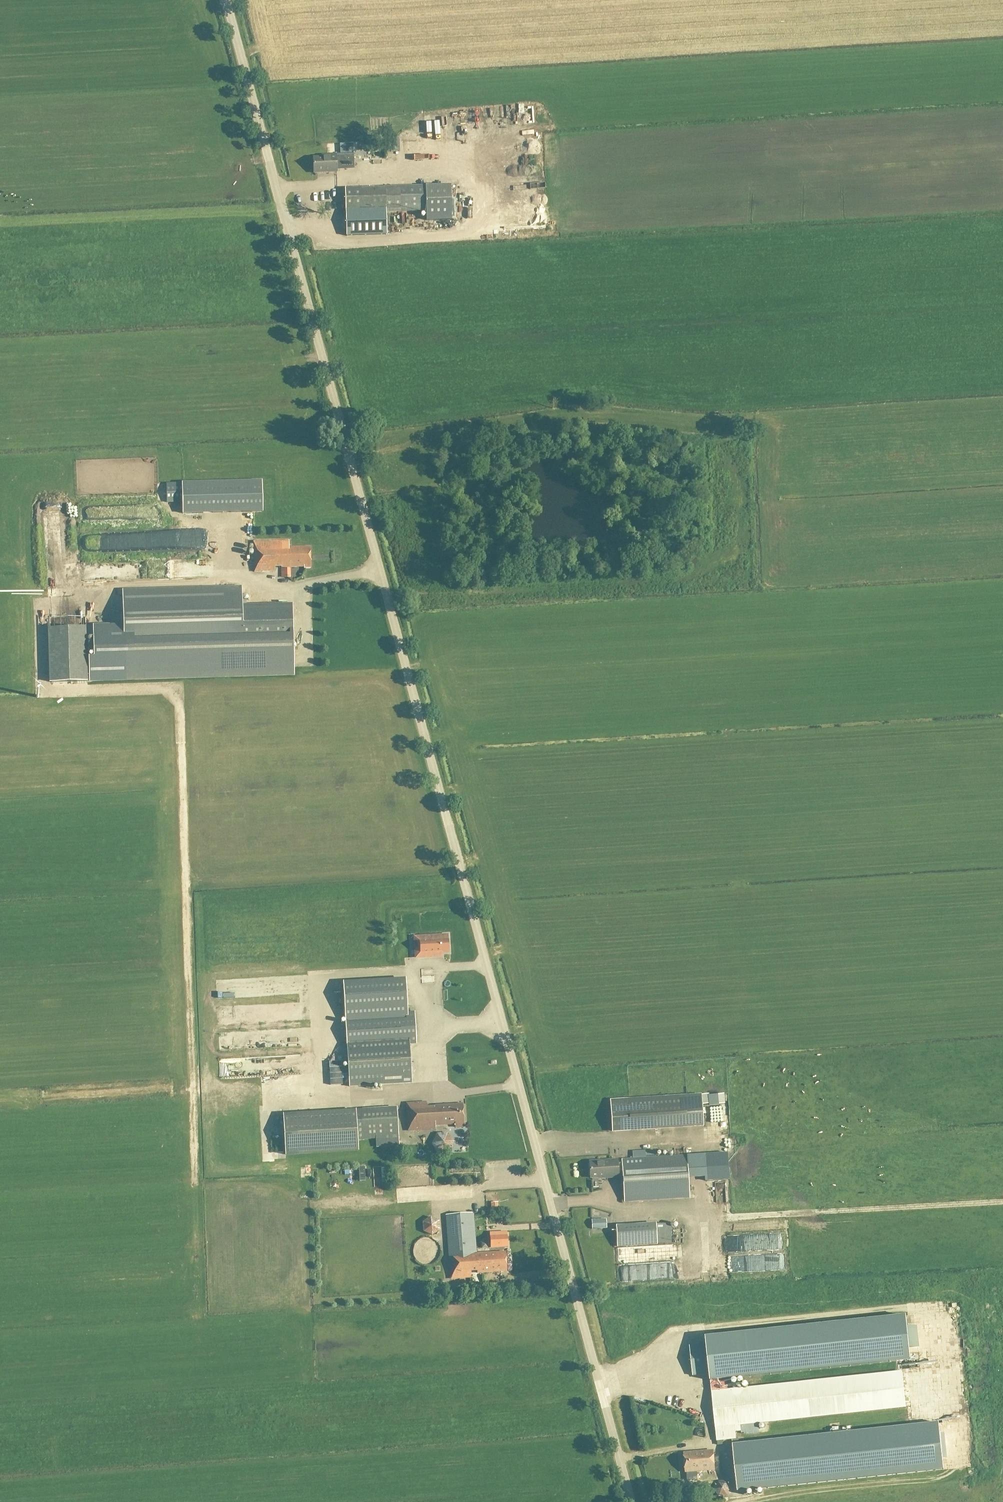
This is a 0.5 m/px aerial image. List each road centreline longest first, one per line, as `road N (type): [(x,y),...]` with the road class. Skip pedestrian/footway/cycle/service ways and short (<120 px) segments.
road 1 (unclassified): [(630,1501),(226,0)]

